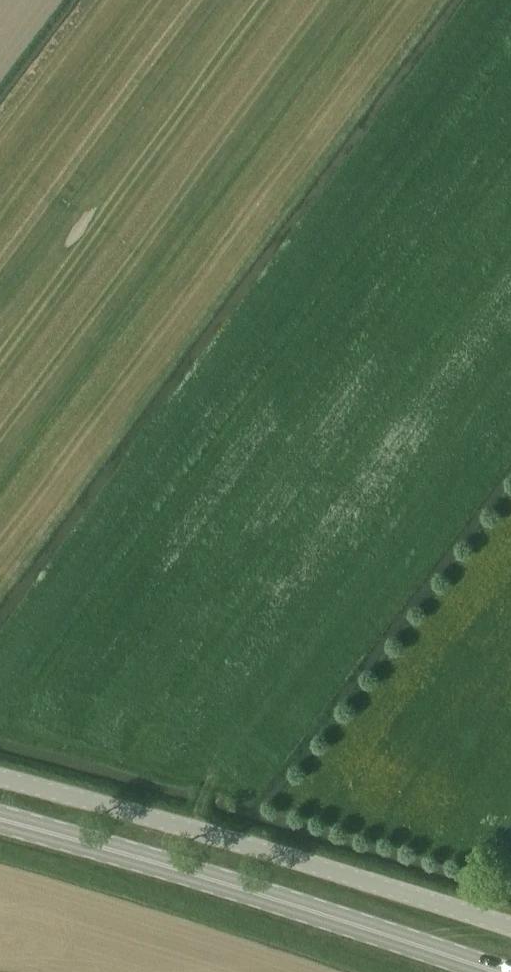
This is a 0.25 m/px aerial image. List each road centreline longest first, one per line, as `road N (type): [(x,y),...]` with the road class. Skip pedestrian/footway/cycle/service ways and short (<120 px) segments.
road 1 (unclassified): [(0,777),(162,817),(510,925)]
road 2 (primary): [(501,971),(189,872),(0,821)]

